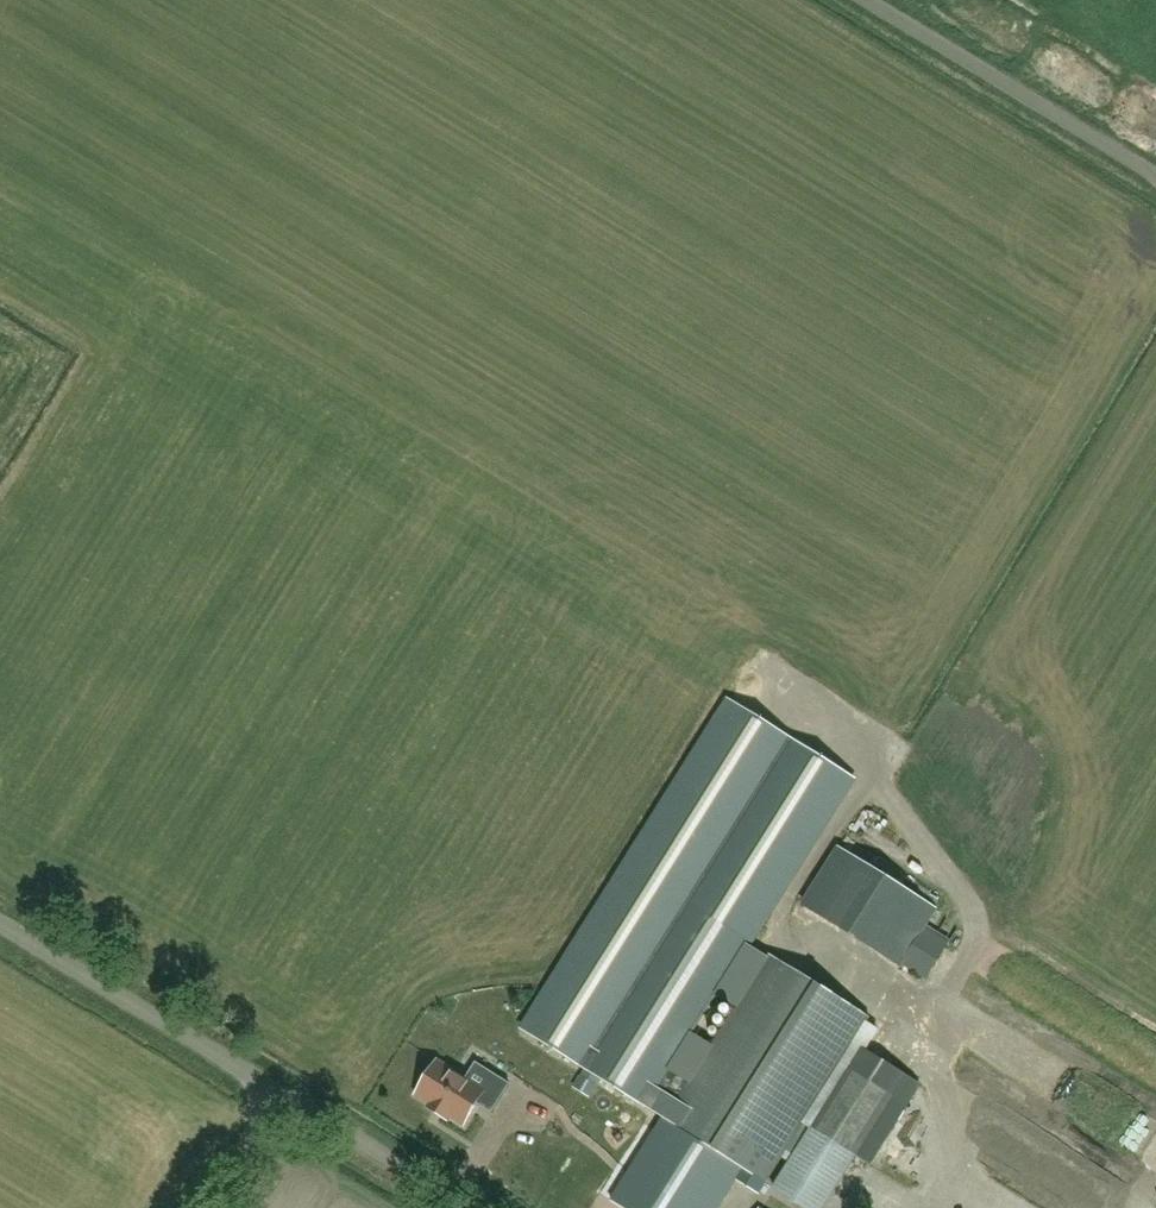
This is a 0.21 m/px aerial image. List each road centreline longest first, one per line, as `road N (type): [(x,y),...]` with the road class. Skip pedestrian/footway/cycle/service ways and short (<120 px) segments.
road 1 (unclassified): [(469,1207),(0,925)]
road 2 (unclassified): [(1155,168),(883,0)]

